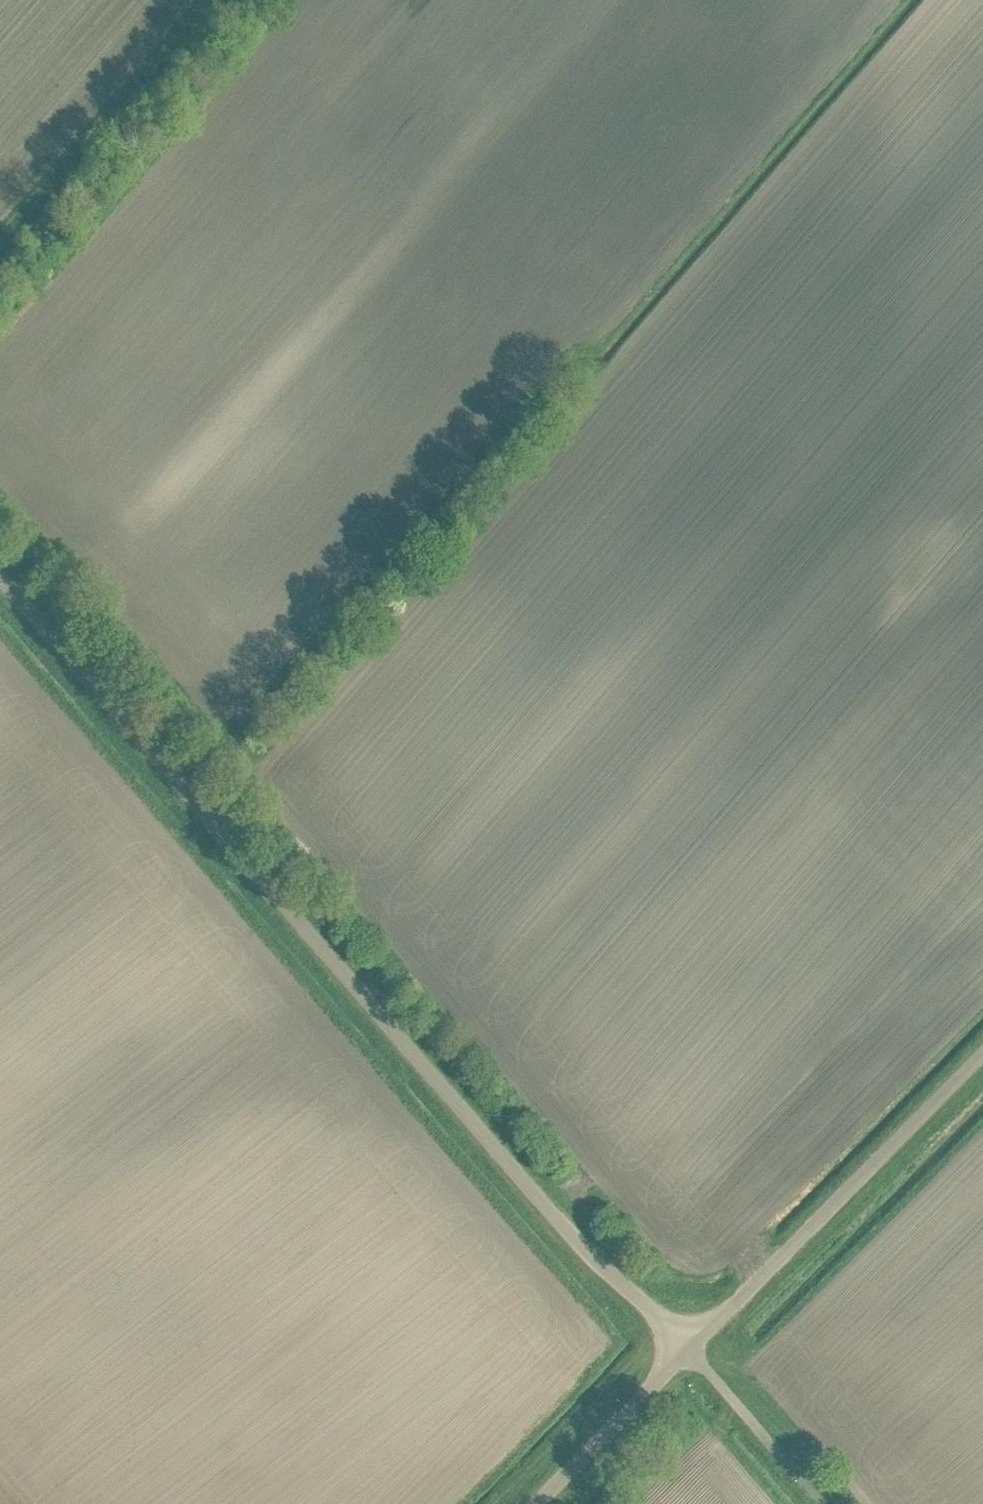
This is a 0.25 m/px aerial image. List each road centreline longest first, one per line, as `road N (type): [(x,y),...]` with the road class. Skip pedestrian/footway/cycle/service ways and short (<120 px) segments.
road 1 (unclassified): [(687,1350),(592,1263),(0,579)]
road 2 (unclassified): [(687,1350),(982,1051)]
road 3 (unclassified): [(534,1503),(687,1350)]
road 4 (unclassified): [(800,1479),(687,1350)]

